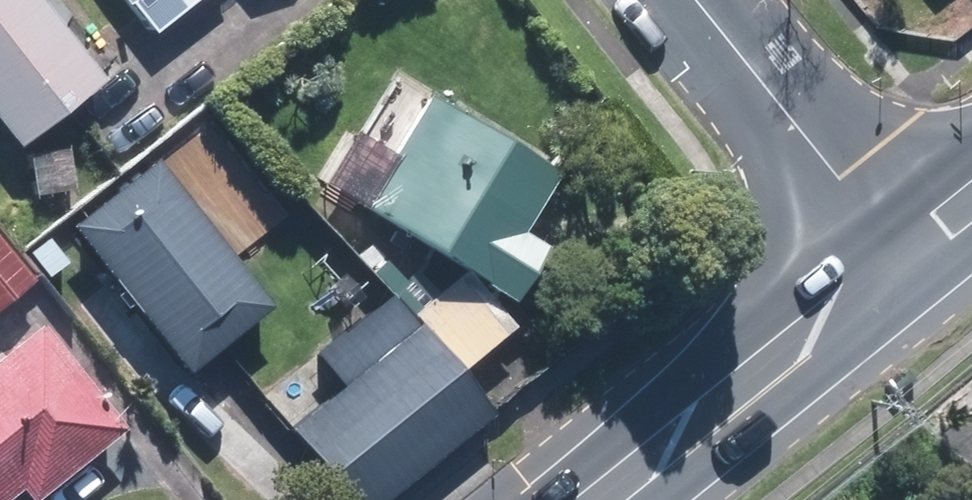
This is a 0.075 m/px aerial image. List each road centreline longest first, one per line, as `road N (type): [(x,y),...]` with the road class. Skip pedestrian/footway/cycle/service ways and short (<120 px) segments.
road 1 (secondary): [(575,499),(899,244)]
road 2 (residential): [(702,0),(899,244)]

